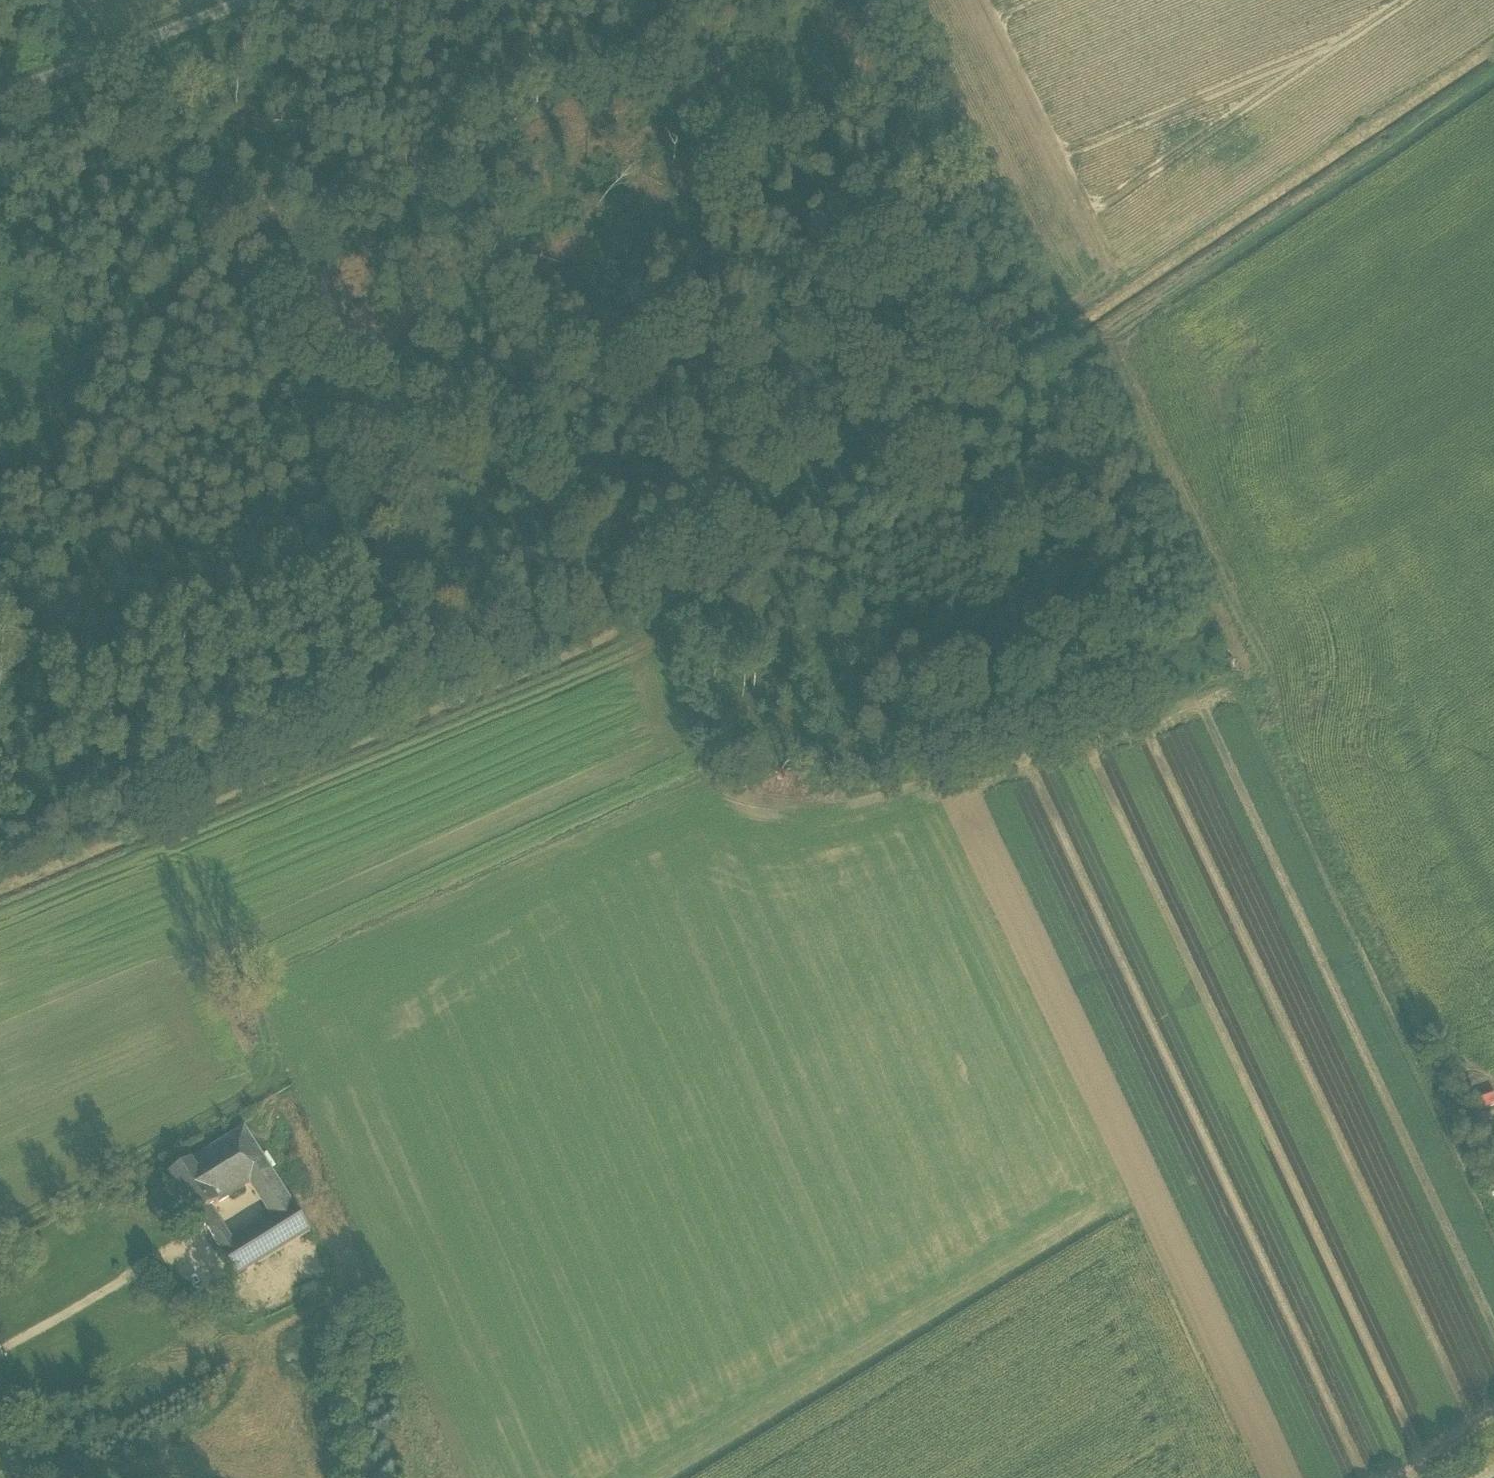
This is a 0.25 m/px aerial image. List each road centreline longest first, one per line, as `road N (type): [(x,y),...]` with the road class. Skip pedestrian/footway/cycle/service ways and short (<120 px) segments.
road 1 (track): [(307,0),(0,148)]

